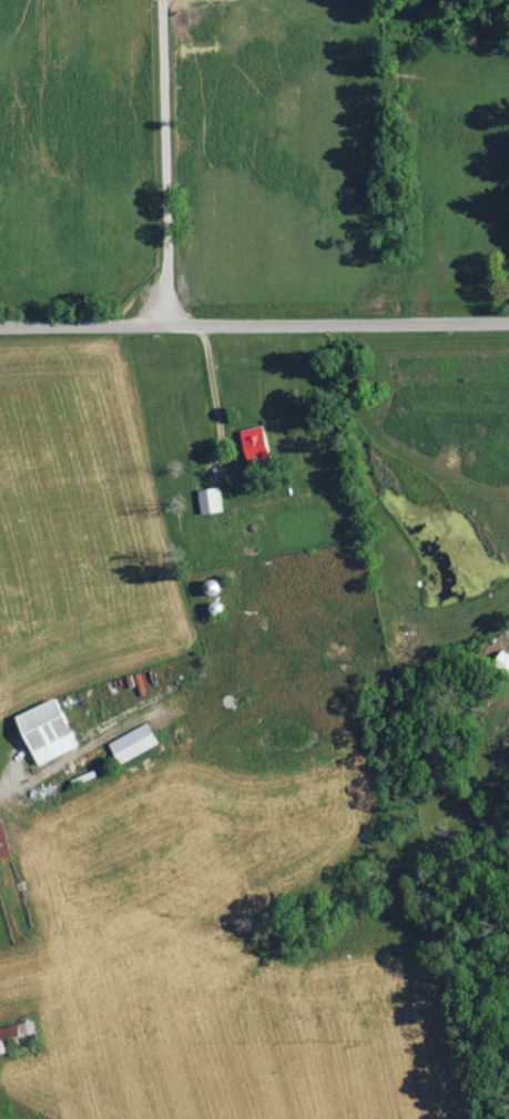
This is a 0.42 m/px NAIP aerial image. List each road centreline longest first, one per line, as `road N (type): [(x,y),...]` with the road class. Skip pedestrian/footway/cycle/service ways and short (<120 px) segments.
road 1 (residential): [(508,320),(0,328)]

